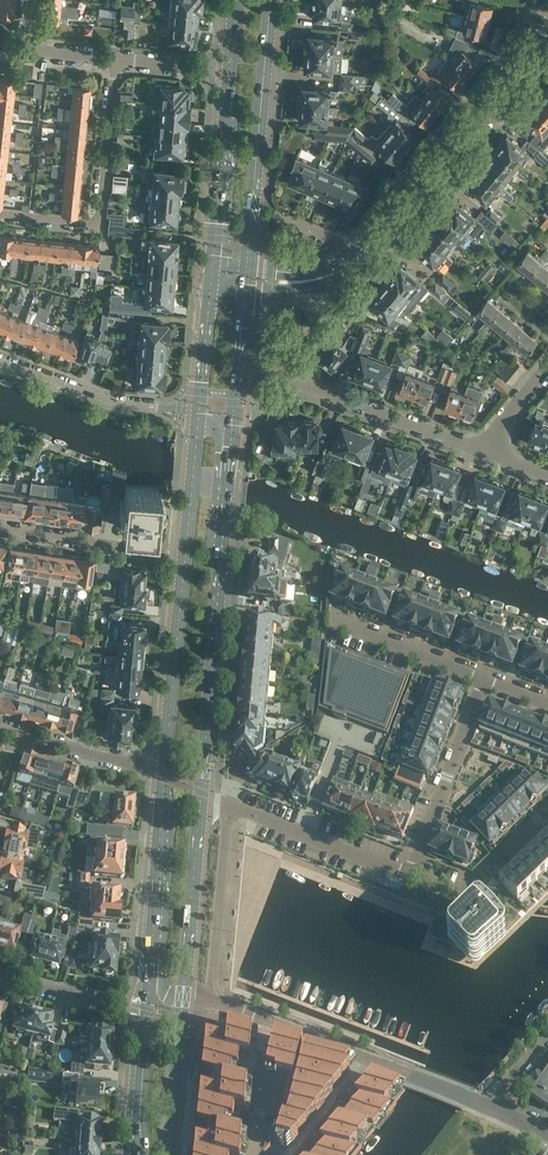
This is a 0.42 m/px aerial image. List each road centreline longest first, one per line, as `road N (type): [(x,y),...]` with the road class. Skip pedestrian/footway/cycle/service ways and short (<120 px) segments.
road 1 (tertiary): [(260,280),(326,274),(375,246),(547,37)]
road 2 (primary): [(201,793),(233,426)]
road 3 (primary): [(198,410),(164,776)]
road 4 (residential): [(183,996),(498,1108)]
road 5 (primary): [(246,279),(271,0)]
road 6 (residential): [(0,216),(99,219),(116,60)]
road 7 (residential): [(489,451),(281,376)]
road 8 (primary): [(230,64),(210,276)]
road 9 (residential): [(482,677),(409,872)]
road 10 (tertiary): [(198,410),(109,401),(0,361)]
road 11 (primary): [(183,996),(201,793)]
road 12 (primary): [(164,776),(150,962)]
road 13 (residential): [(547,812),(474,887),(409,872)]
road 14 (residential): [(330,619),(482,677)]
road 15 (residential): [(158,551),(0,526)]
road 16 (primary): [(168,1154),(183,996)]
road 17 (residential): [(164,776),(16,731)]
road 18 (primary): [(233,426),(246,279)]
road 19 (primary): [(210,276),(198,410)]
road 20 (residential): [(124,1005),(0,976)]
road 21 (primary): [(145,1035),(142,1154)]

